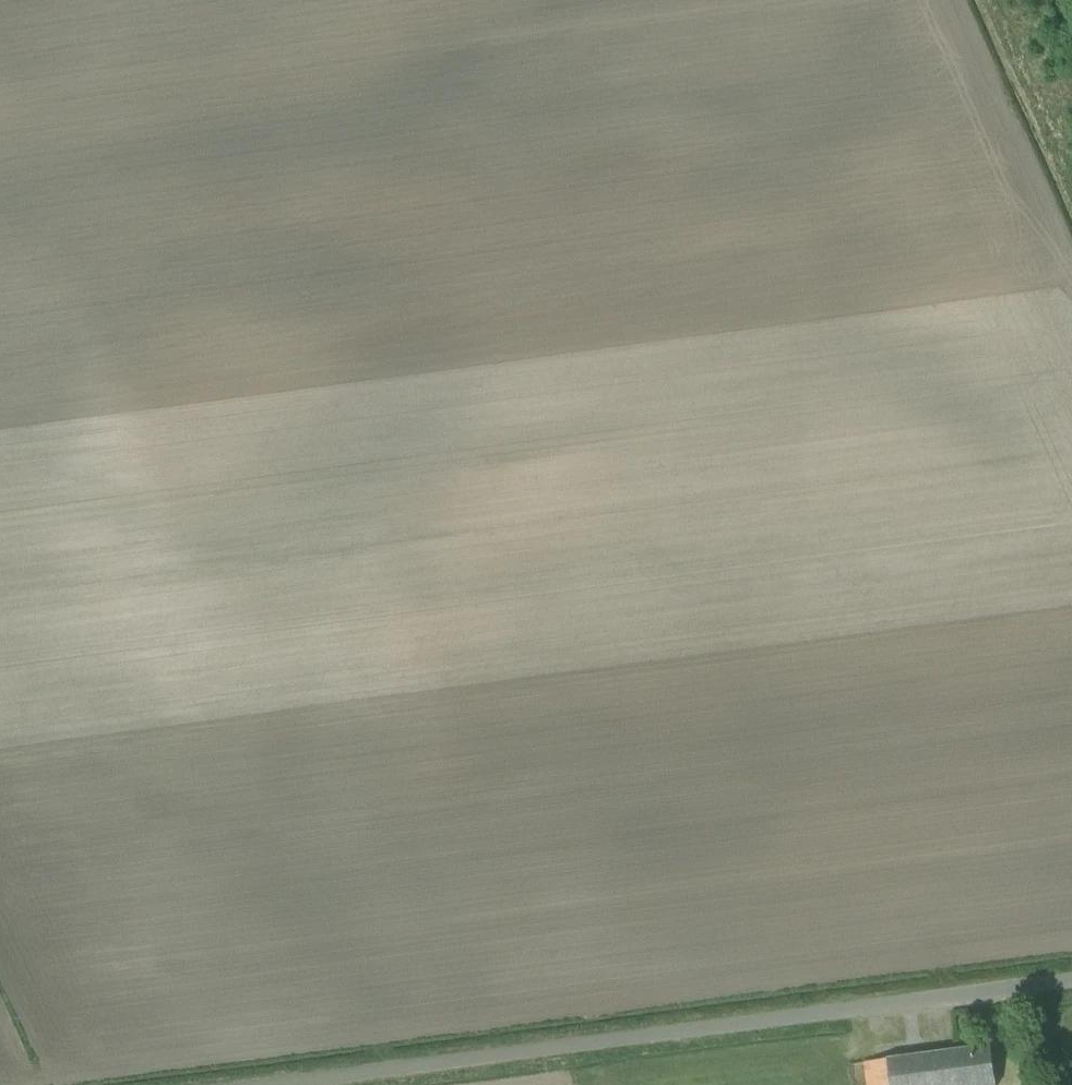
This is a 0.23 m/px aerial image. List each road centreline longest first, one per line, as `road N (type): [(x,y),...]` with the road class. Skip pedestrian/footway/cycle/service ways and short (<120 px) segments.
road 1 (unclassified): [(1071,980),(244,1084)]
road 2 (track): [(978,0),(1071,227)]

